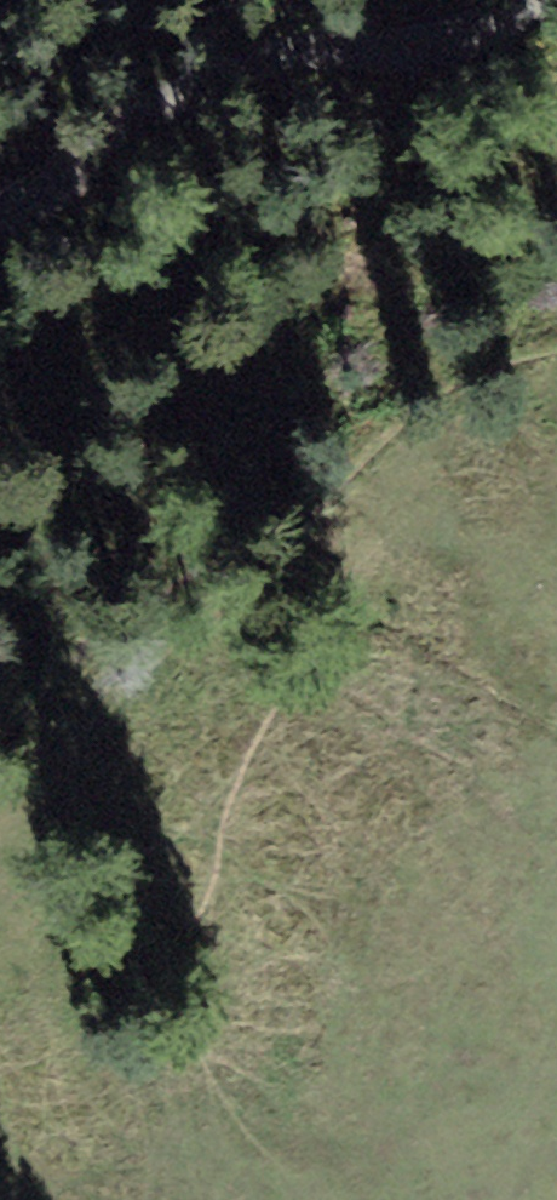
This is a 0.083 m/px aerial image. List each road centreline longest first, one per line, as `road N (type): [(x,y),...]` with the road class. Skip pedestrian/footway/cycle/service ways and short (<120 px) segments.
road 1 (track): [(0,747),(6,730),(109,619),(328,474),(396,403),(556,356)]
road 2 (track): [(528,0),(447,42),(259,63),(189,84),(0,212)]

